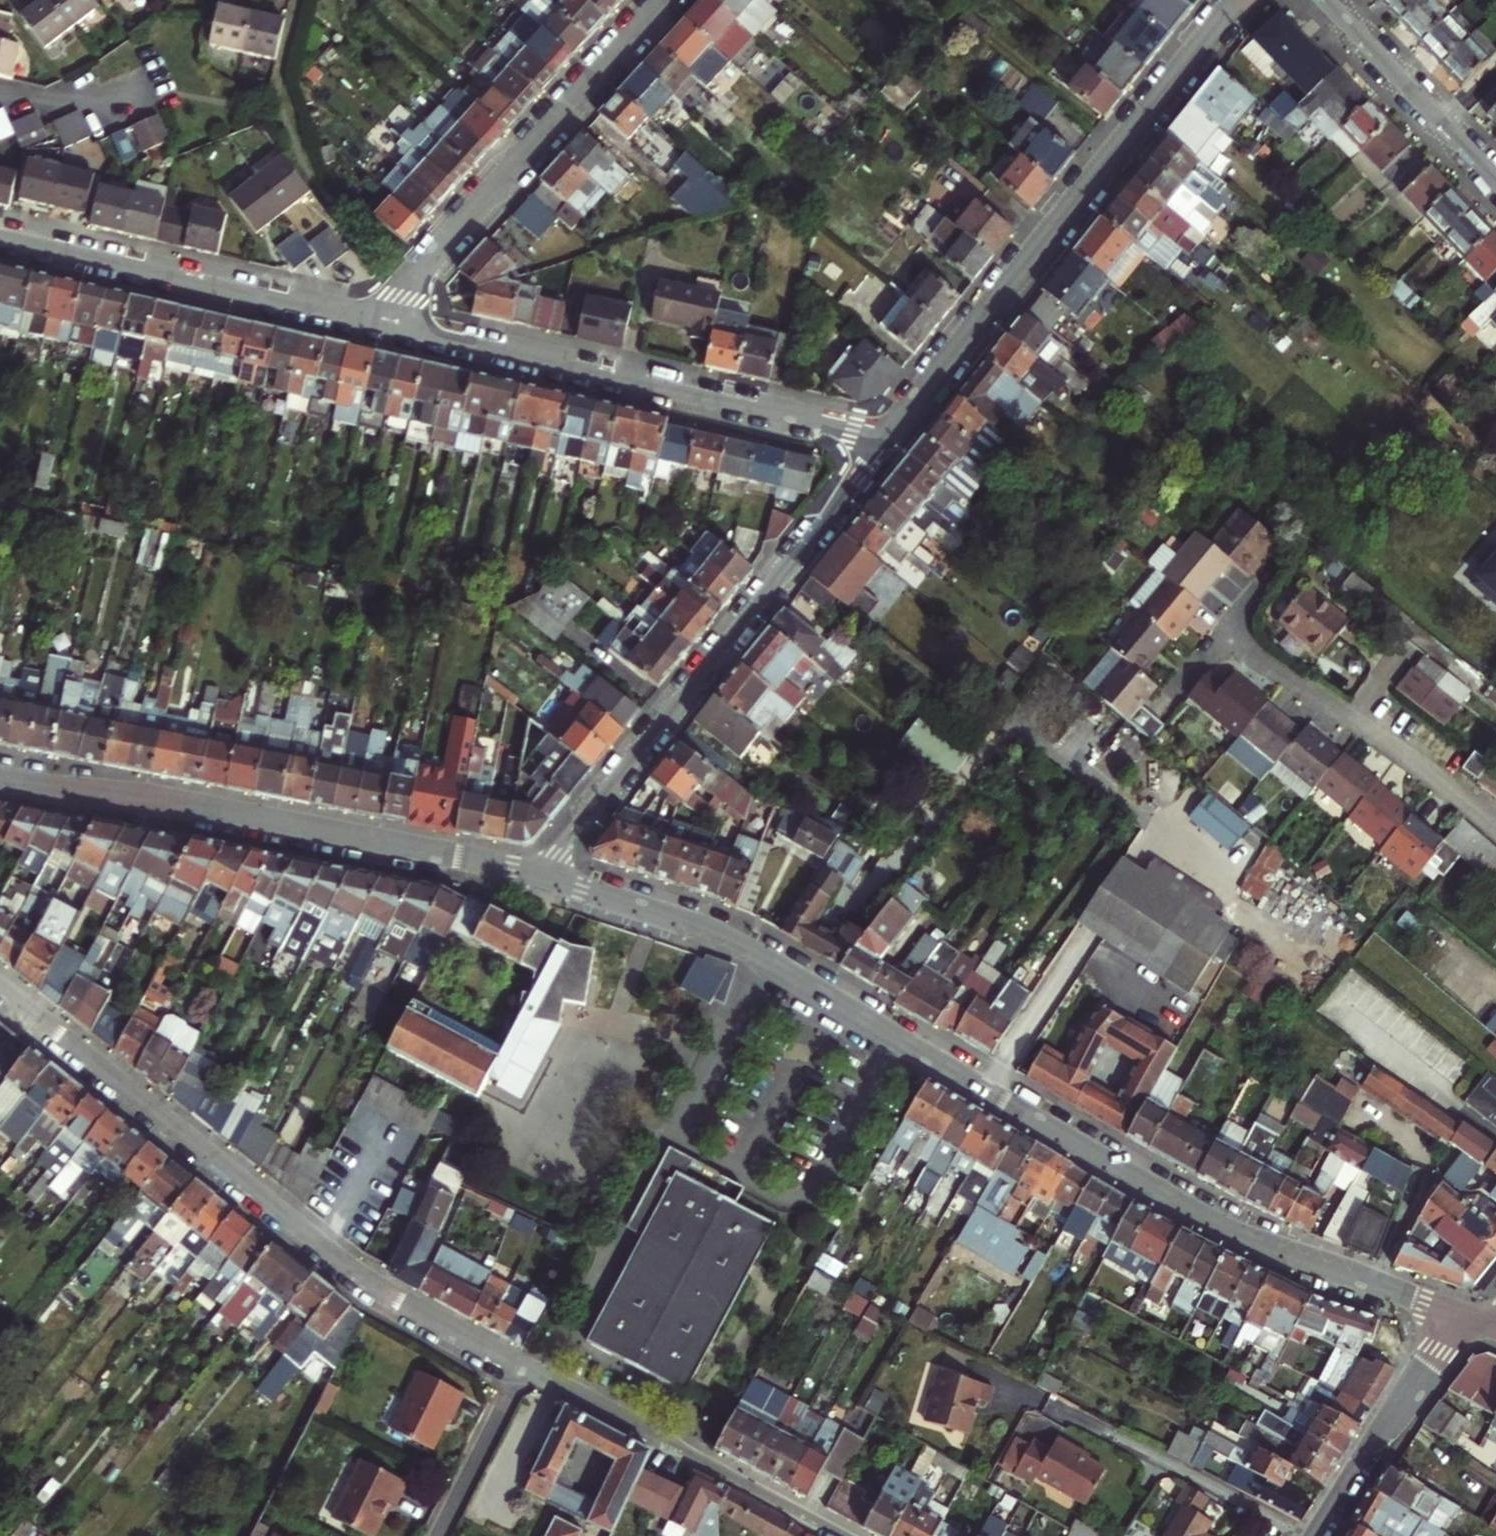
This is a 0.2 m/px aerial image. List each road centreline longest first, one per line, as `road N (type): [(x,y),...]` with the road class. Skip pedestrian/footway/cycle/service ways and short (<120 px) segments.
road 1 (residential): [(1460,1315),(1221,1227),(746,950),(547,875)]
road 2 (residential): [(524,1368),(345,1264),(0,985)]
road 3 (residential): [(891,436),(547,875)]
road 4 (residential): [(1238,0),(891,436)]
road 5 (residential): [(547,875),(0,778)]
road 6 (residential): [(392,322),(891,436)]
road 7 (residential): [(392,322),(406,285),(663,0)]
road 8 (residential): [(0,232),(392,322)]
road 9 (residential): [(842,1535),(524,1368)]
road 10 (residential): [(1495,829),(1226,637)]
road 11 (tertiary): [(1460,1315),(1314,1535)]
road 12 (residential): [(1495,181),(1325,0)]
road 13 (residential): [(524,1368),(436,1535)]

